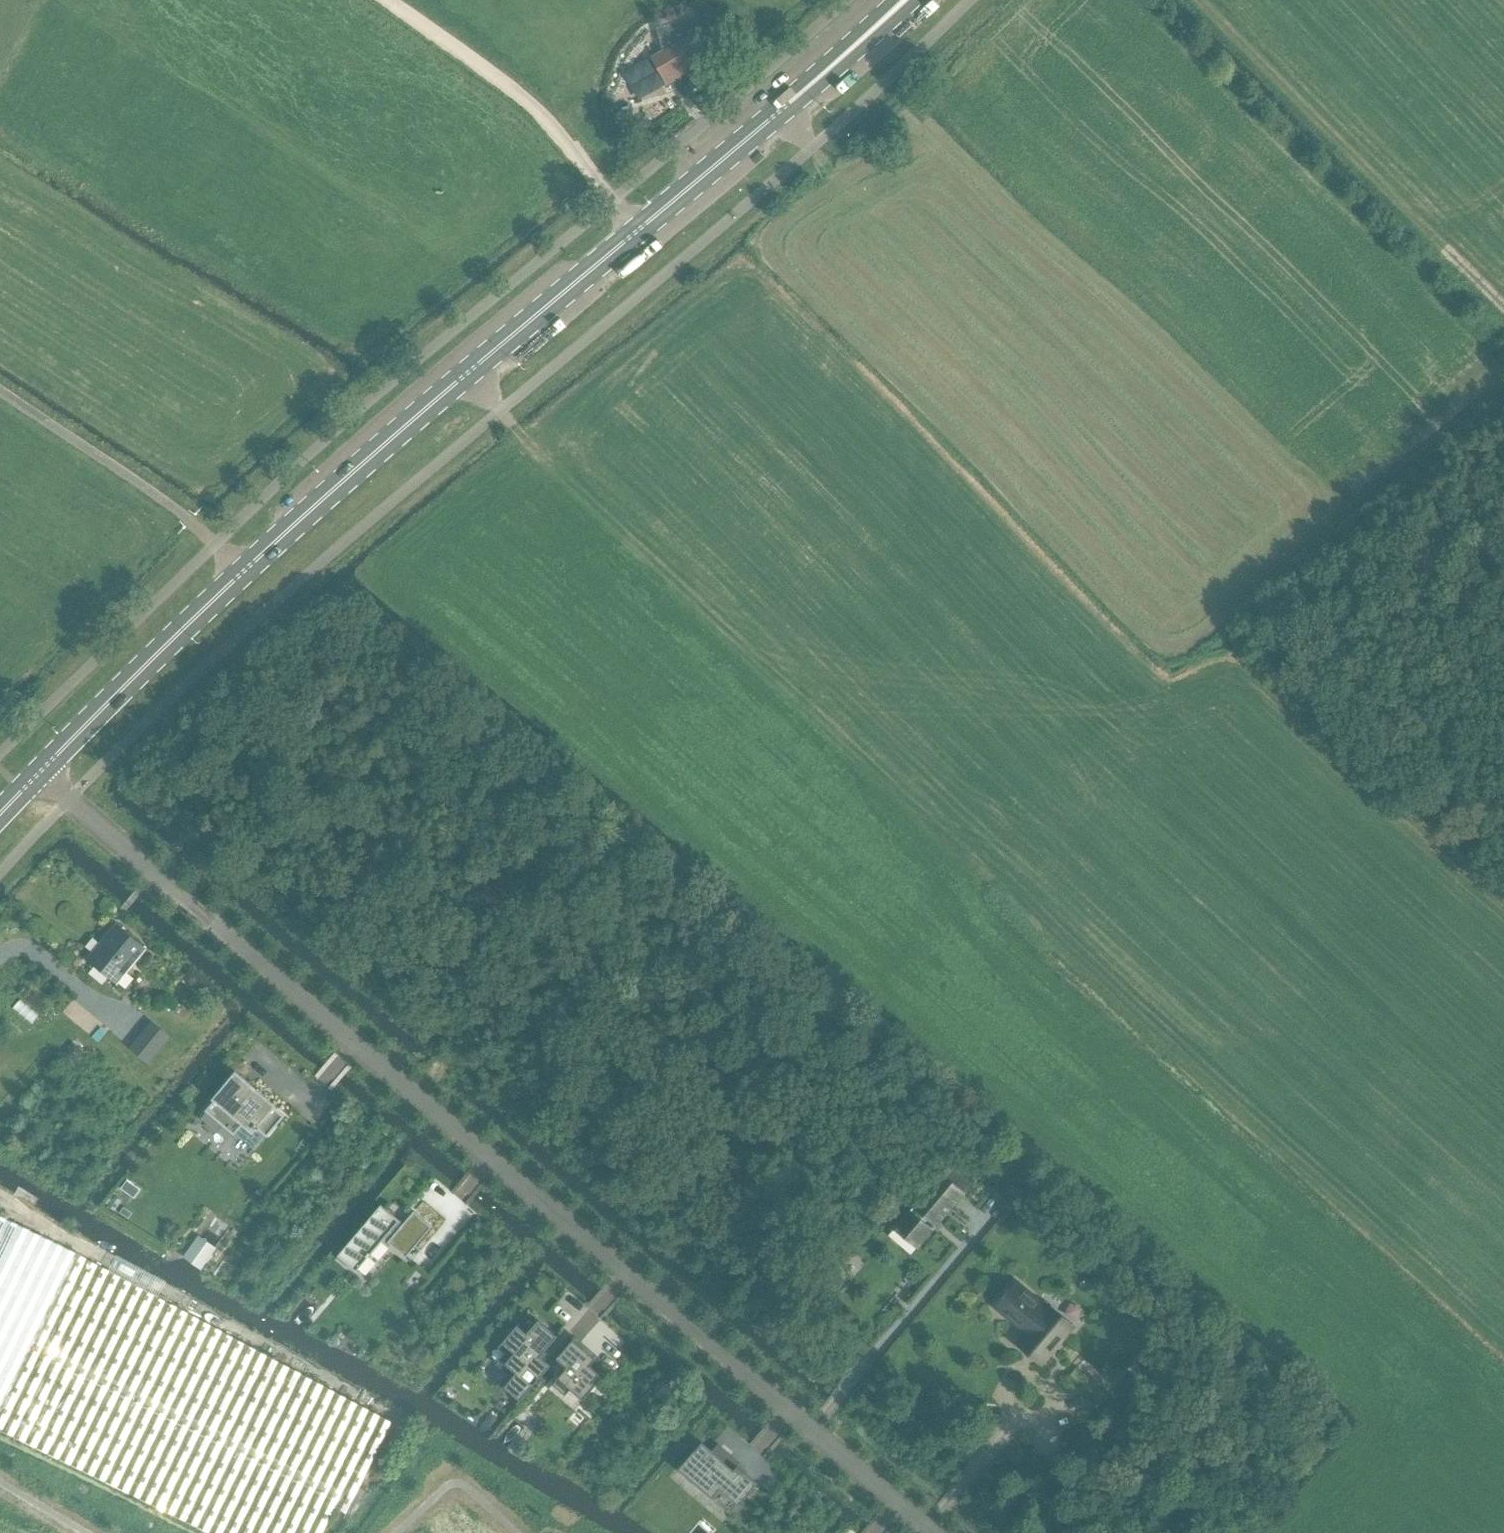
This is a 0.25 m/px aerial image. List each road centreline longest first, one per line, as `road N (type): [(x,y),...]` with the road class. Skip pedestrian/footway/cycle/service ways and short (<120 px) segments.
road 1 (residential): [(934,1532),(40,772)]
road 2 (secondary): [(40,772),(388,442),(785,107)]
road 3 (track): [(1503,305),(1199,0)]
road 4 (secondary): [(785,107),(917,0)]
road 5 (secondary): [(895,0),(785,107)]

